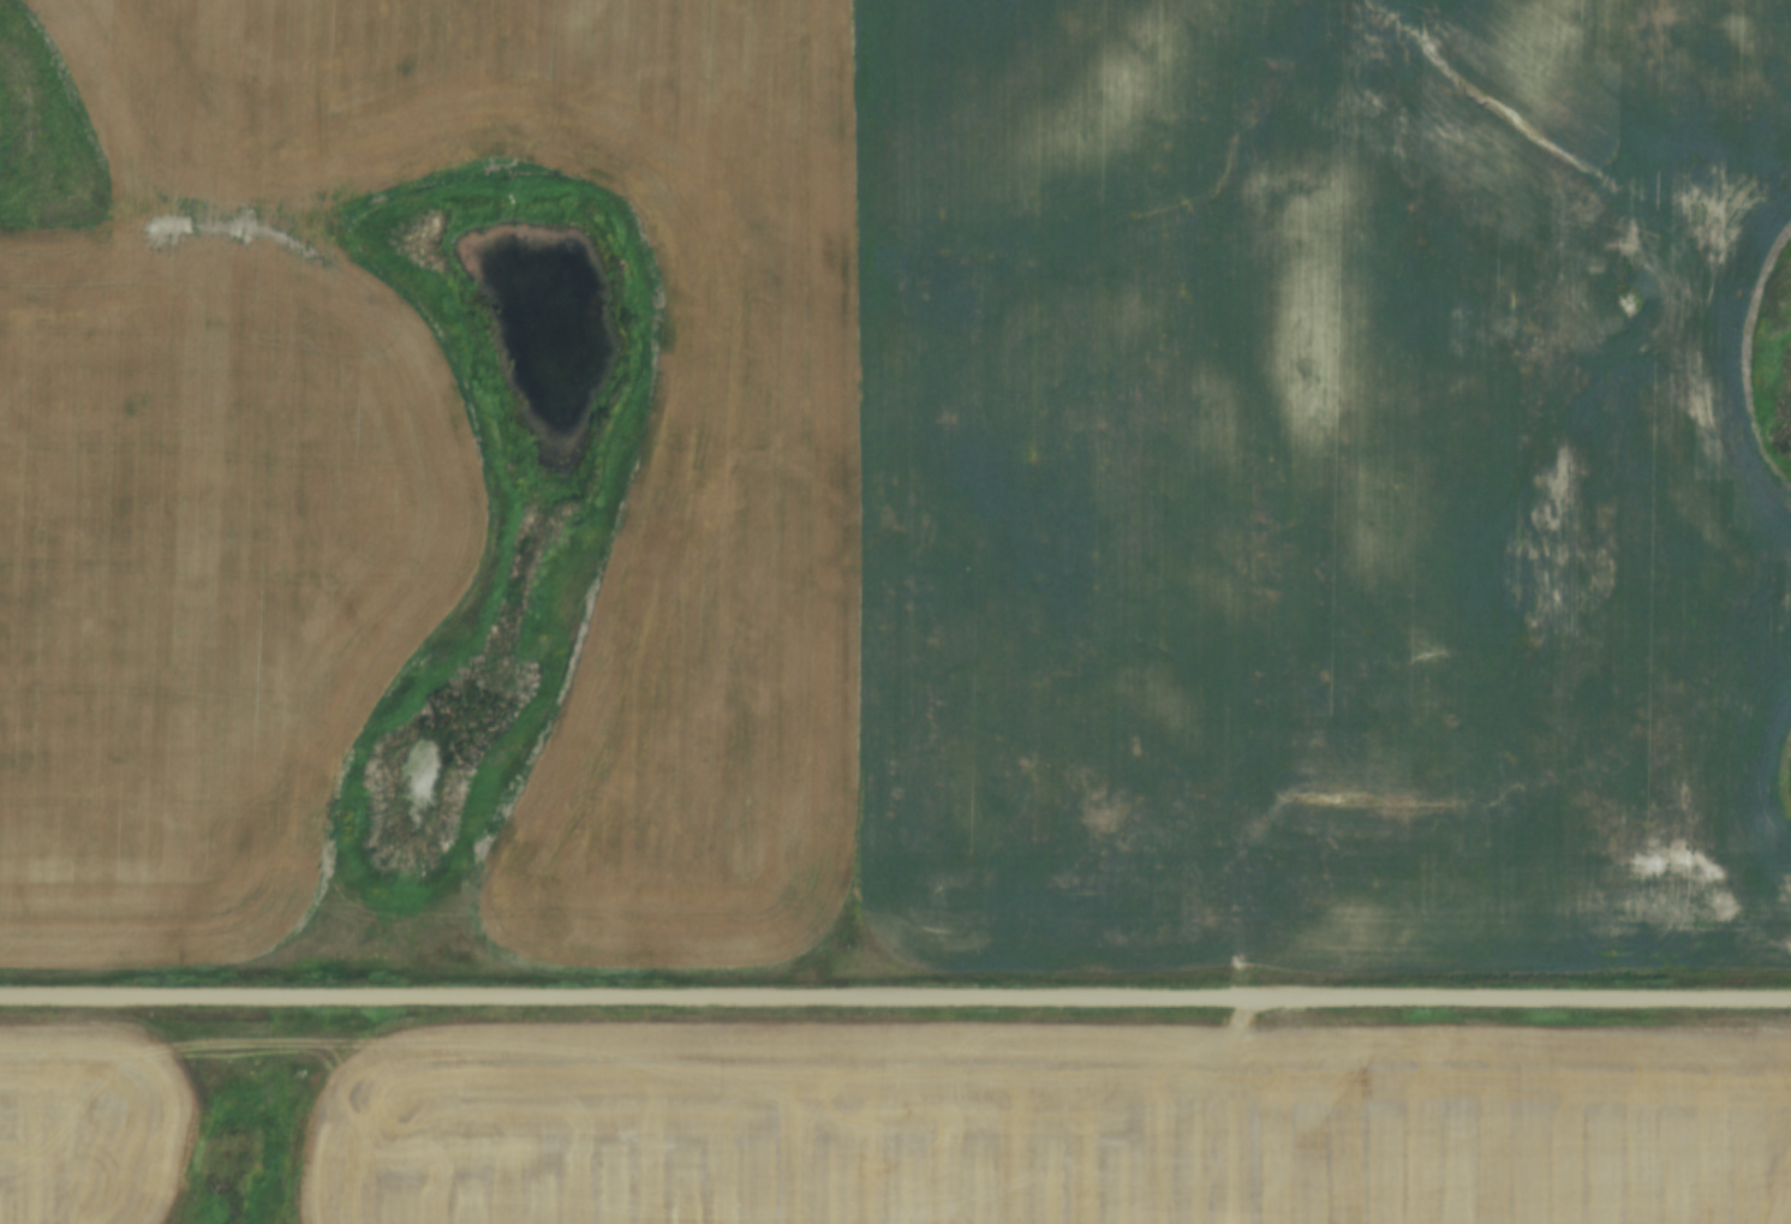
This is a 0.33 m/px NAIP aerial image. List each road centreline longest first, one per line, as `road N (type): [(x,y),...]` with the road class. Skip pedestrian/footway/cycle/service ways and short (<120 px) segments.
road 1 (residential): [(0,997),(1790,1001)]

